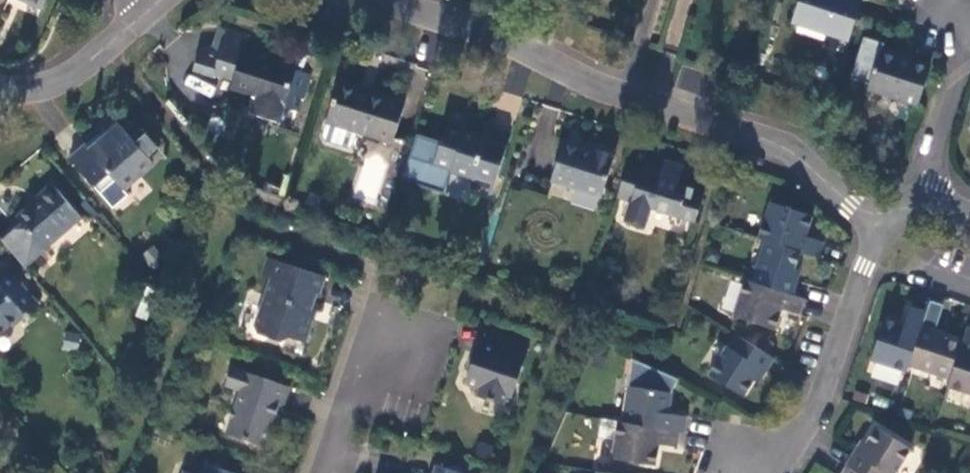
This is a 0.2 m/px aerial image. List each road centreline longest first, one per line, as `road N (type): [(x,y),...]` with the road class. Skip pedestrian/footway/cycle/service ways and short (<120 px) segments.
road 1 (residential): [(385,0),(455,22),(601,88),(792,152),(853,205),(878,214)]
road 2 (residential): [(753,472),(790,443),(816,403),(878,214)]
road 3 (residential): [(969,28),(932,177),(932,207)]
road 4 (residential): [(0,87),(33,89),(69,77),(140,17)]

